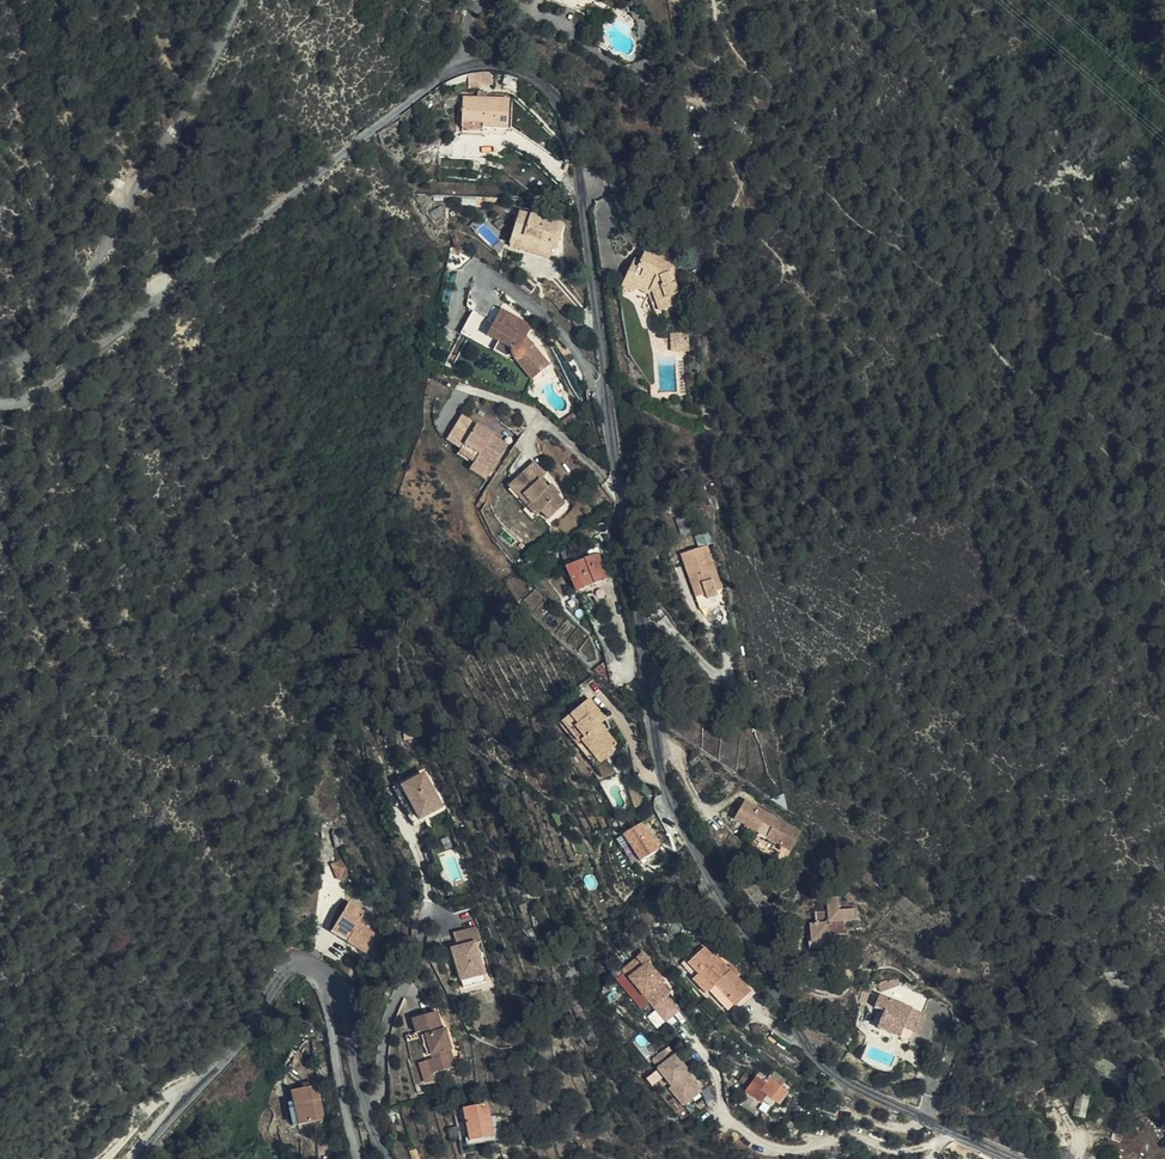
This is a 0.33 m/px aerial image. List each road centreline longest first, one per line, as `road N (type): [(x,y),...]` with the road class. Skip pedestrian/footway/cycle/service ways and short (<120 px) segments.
road 1 (unclassified): [(0,403),(33,400),(466,64),(491,60),(551,90),(580,133),(663,773),(695,861),(820,1061),(852,1085),(1016,1158)]
road 2 (unclassified): [(244,0),(75,308),(33,356),(0,362)]
road 3 (unclassified): [(317,976),(304,966),(282,973),(232,1052),(135,1158)]
road 4 (unclassified): [(387,1158),(354,1071),(339,984),(326,972),(317,976)]
road 5 (unclassified): [(361,1158),(317,976)]

